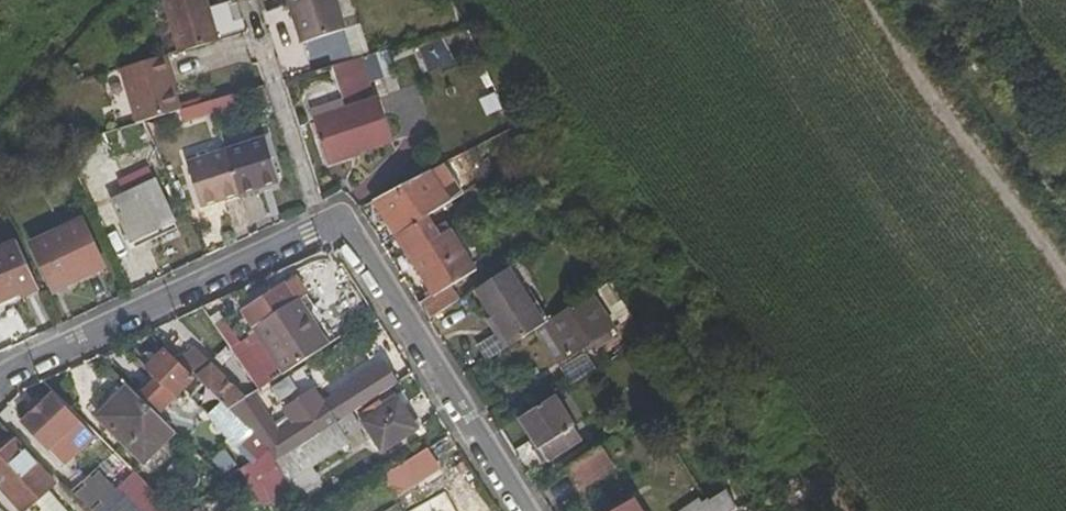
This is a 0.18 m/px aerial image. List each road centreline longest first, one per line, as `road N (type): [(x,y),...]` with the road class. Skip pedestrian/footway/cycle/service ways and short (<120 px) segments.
road 1 (residential): [(0,387),(28,365),(340,221)]
road 2 (residential): [(340,221),(517,510)]
road 3 (residential): [(340,221),(282,84)]

